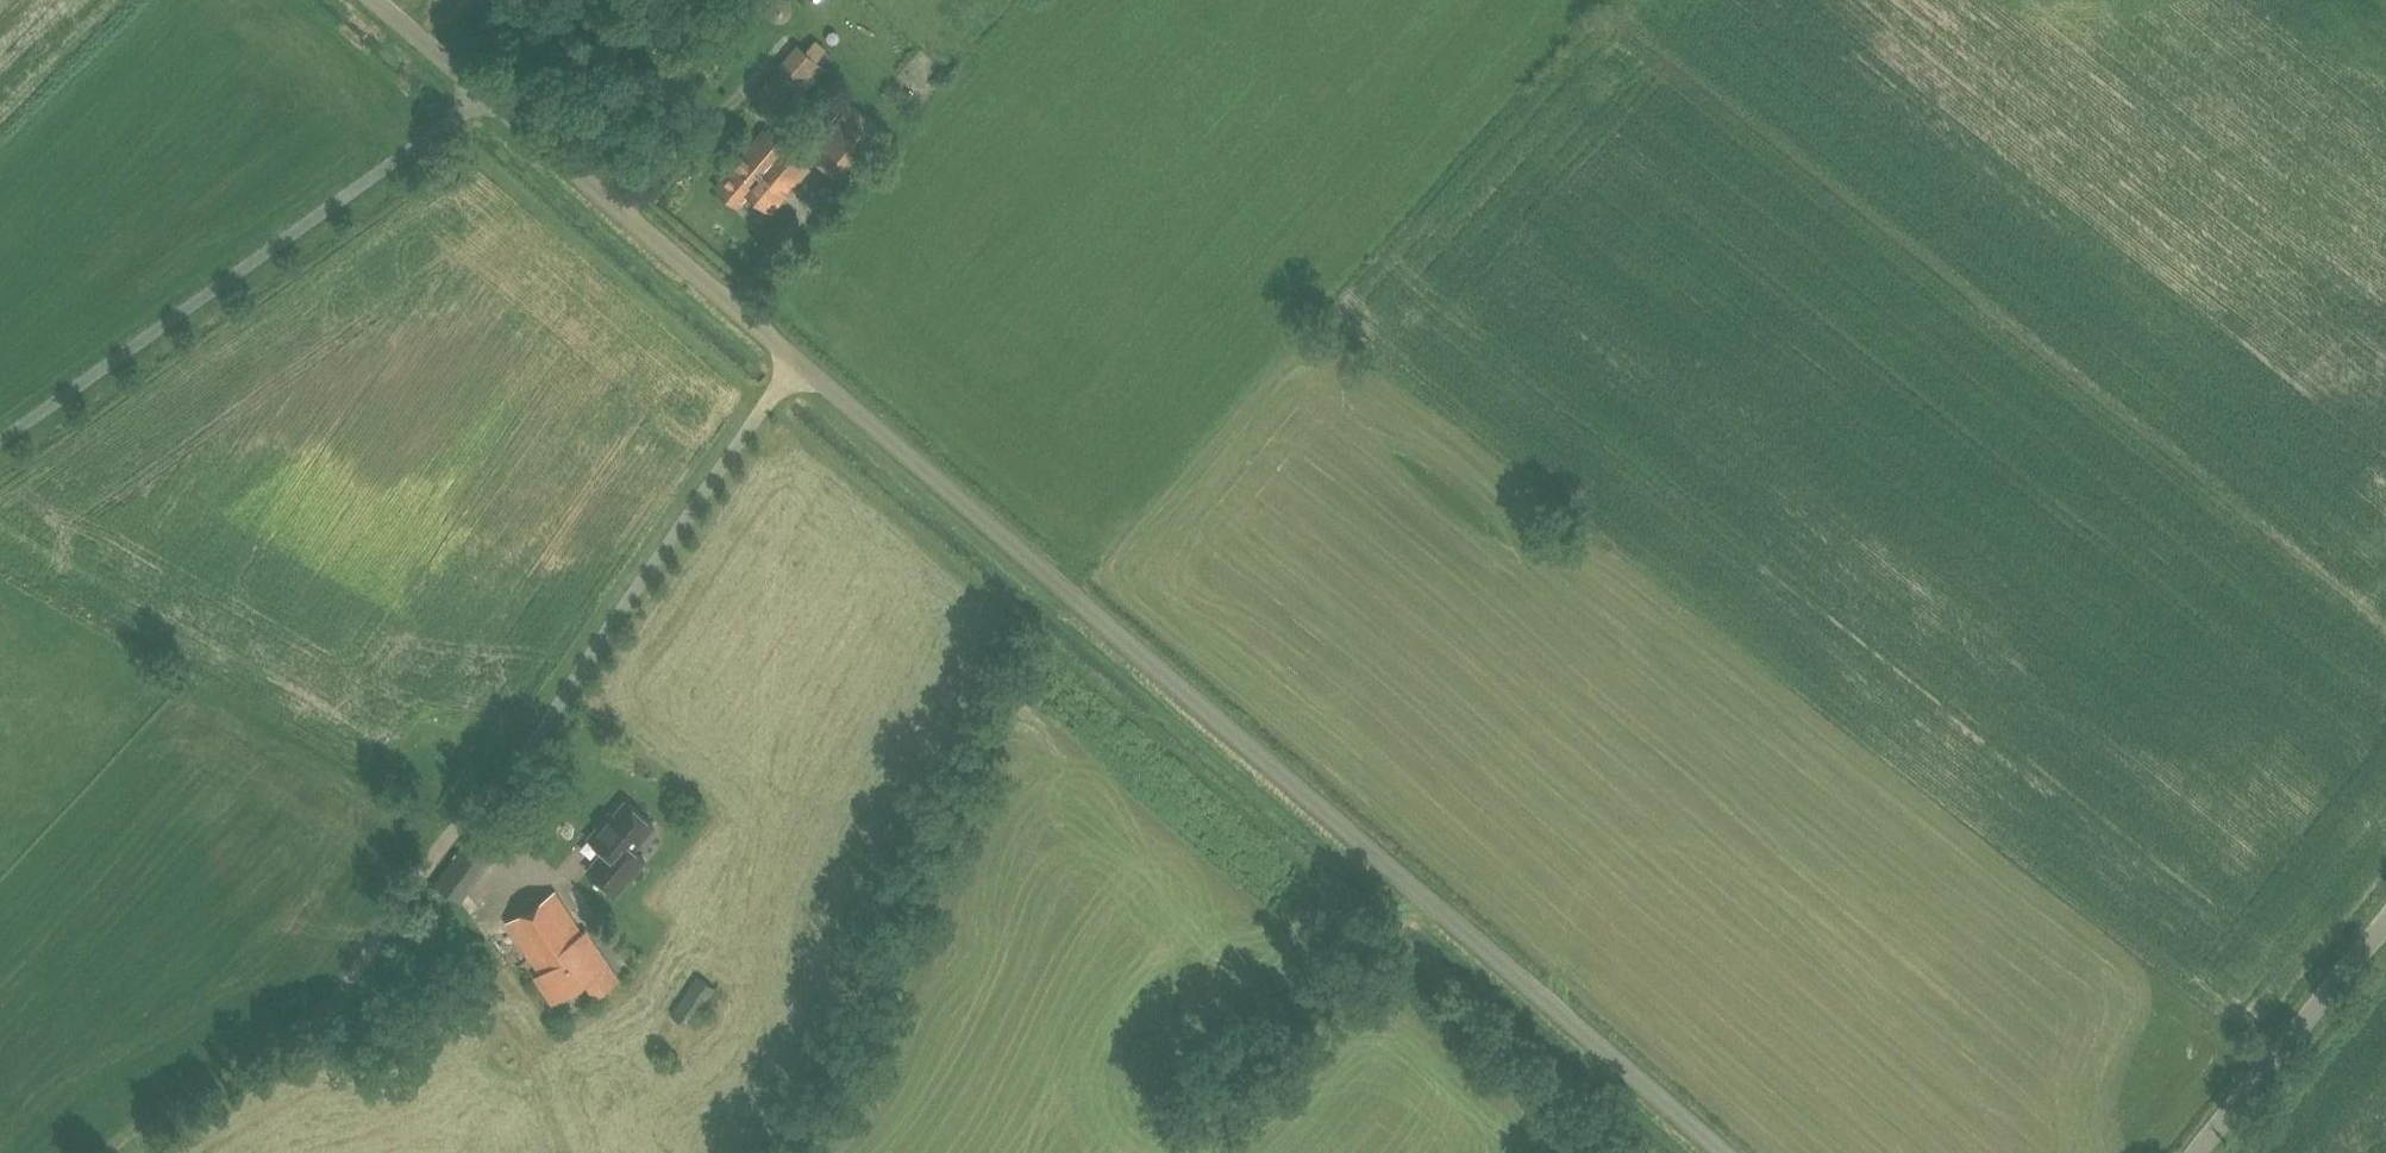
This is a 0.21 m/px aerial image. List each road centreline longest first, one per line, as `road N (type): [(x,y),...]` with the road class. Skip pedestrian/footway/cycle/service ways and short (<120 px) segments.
road 1 (unclassified): [(1724,1152),(379,0)]
road 2 (unclassified): [(2194,1152),(2385,920)]

